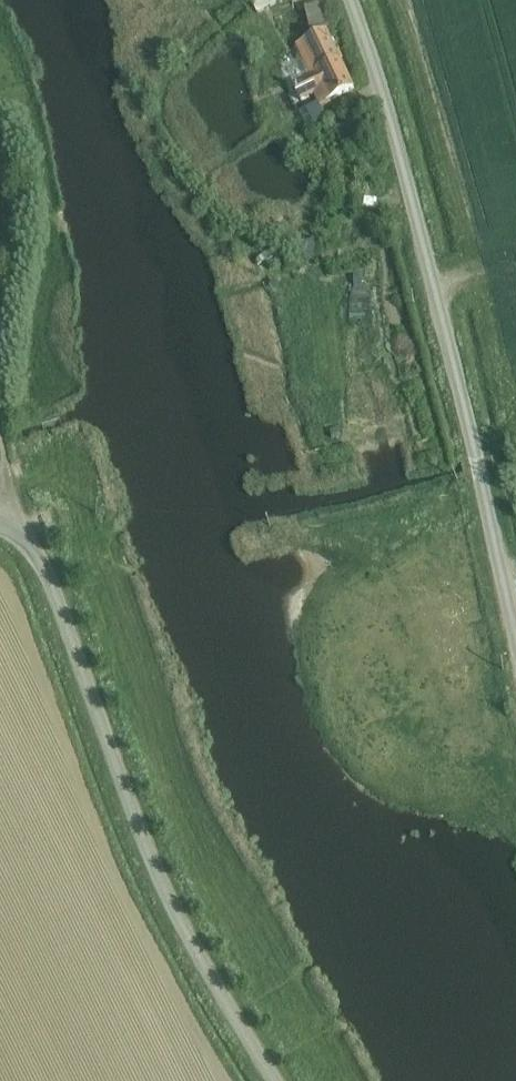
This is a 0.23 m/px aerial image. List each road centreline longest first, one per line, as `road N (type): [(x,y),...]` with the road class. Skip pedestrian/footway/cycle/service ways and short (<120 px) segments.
road 1 (unclassified): [(515,632),(392,122),(352,0)]
road 2 (unclassified): [(274,1080),(153,865),(36,553),(0,522)]

